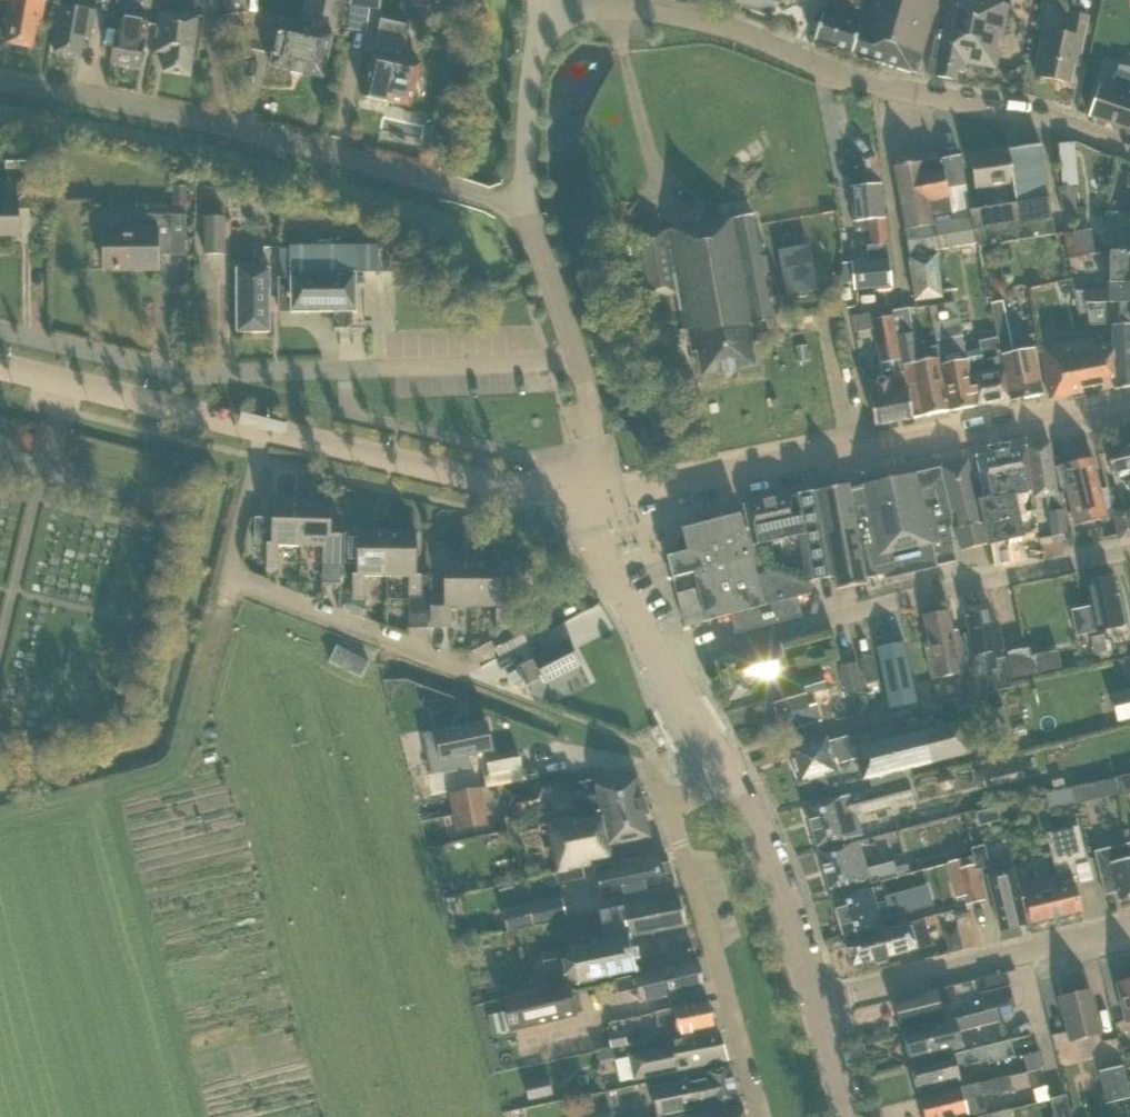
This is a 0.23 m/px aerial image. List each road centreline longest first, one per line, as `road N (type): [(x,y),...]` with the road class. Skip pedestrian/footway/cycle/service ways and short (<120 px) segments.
road 1 (track): [(231,583),(184,758),(166,774),(107,794),(193,1116)]
road 2 (residential): [(578,358),(196,372),(0,328)]
road 3 (primary): [(590,491),(629,494),(1129,404)]
road 4 (residential): [(523,207),(226,129),(0,84)]
road 5 (residential): [(1129,148),(1041,116),(880,83),(641,7)]
road 6 (residential): [(662,671),(952,589),(1129,551)]
road 7 (residential): [(467,676),(231,583),(263,429)]
road 8 (residential): [(764,1116),(668,805),(724,774)]
road 9 (primary): [(590,491),(504,486),(263,429)]
road 10 (residential): [(816,999),(1129,926)]
road 11 (primary): [(263,429),(0,366)]
road 12 (secondary): [(816,999),(771,856),(724,774)]
road 13 (unclassified): [(523,207),(539,3)]
road 14 (secondary): [(662,671),(604,568),(590,491)]
road 15 (unclassified): [(578,358),(523,207)]
road 16 (unclassified): [(590,491),(591,418),(578,358)]
road 17 (secondary): [(852,1116),(816,999)]
road 18 (secondary): [(724,774),(662,671)]

